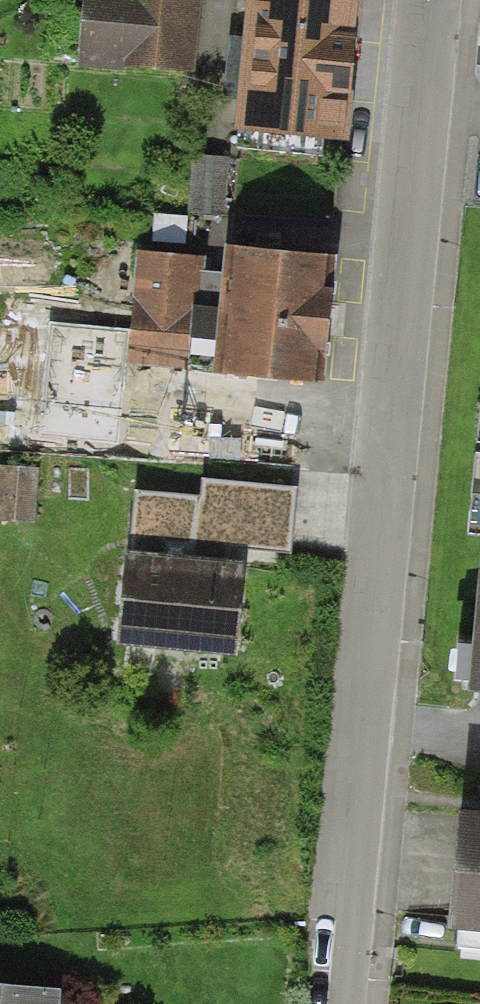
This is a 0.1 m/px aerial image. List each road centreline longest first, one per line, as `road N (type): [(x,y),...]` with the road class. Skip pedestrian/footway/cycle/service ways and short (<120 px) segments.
road 1 (residential): [(339,1003),(430,0)]

